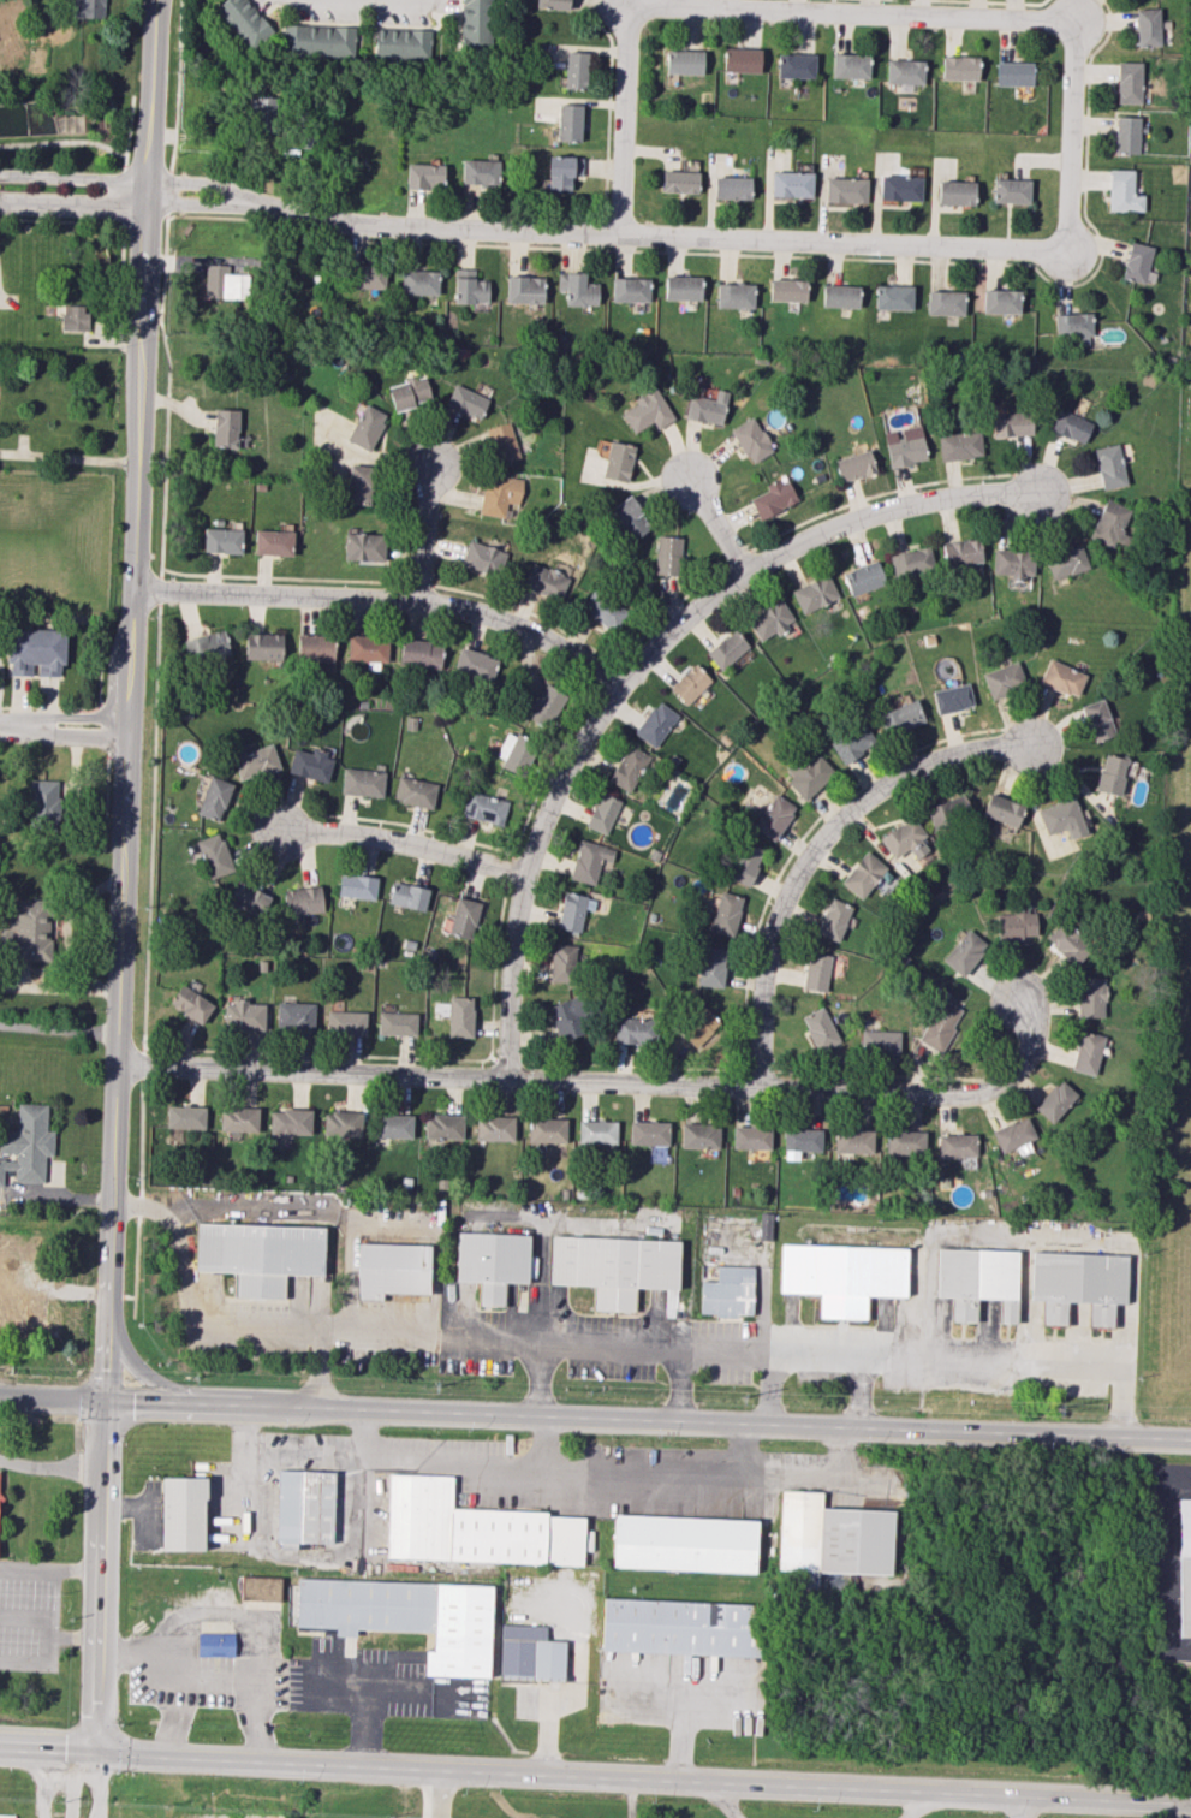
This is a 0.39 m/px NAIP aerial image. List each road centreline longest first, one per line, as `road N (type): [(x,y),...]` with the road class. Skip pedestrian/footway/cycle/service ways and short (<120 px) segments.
road 1 (secondary): [(147,183),(96,1641),(101,1753)]
road 2 (residential): [(270,203),(353,224),(1071,257),(1073,38),(1080,18),(626,2),(626,23)]
road 3 (trunk): [(1190,1439),(0,1400)]
road 4 (residential): [(120,1064),(960,1094),(988,1088),(1026,1053),(1022,1000)]
road 5 (residential): [(507,1077),(514,931),(537,830),(585,731),(648,650),(707,596),(808,536),(941,498),(1043,494)]
road 6 (trunk): [(364,1764),(1190,1803)]
road 7 (residential): [(132,589),(461,607),(564,649),(617,685)]
road 8 (residential): [(757,1086),(763,957),(775,914),(826,828),(928,760),(1035,744)]
road 9 (trunk): [(326,1412),(294,1400),(155,1382),(130,1359),(112,1303)]
road 10 (residential): [(524,874),(355,834),(280,832)]
road 11 (residential): [(617,233),(626,2)]
road 12 (trunk): [(174,1757),(364,1764)]
road 13 (secondary): [(154,0),(147,183)]
road 14 (residential): [(147,183),(0,177)]
road 15 (residential): [(0,200),(147,206)]
road 16 (residential): [(415,599),(431,462)]
road 17 (residential): [(0,726),(126,731)]
road 18 (residential): [(270,203),(221,186),(147,183)]
road 19 (residential): [(147,206),(270,203)]

